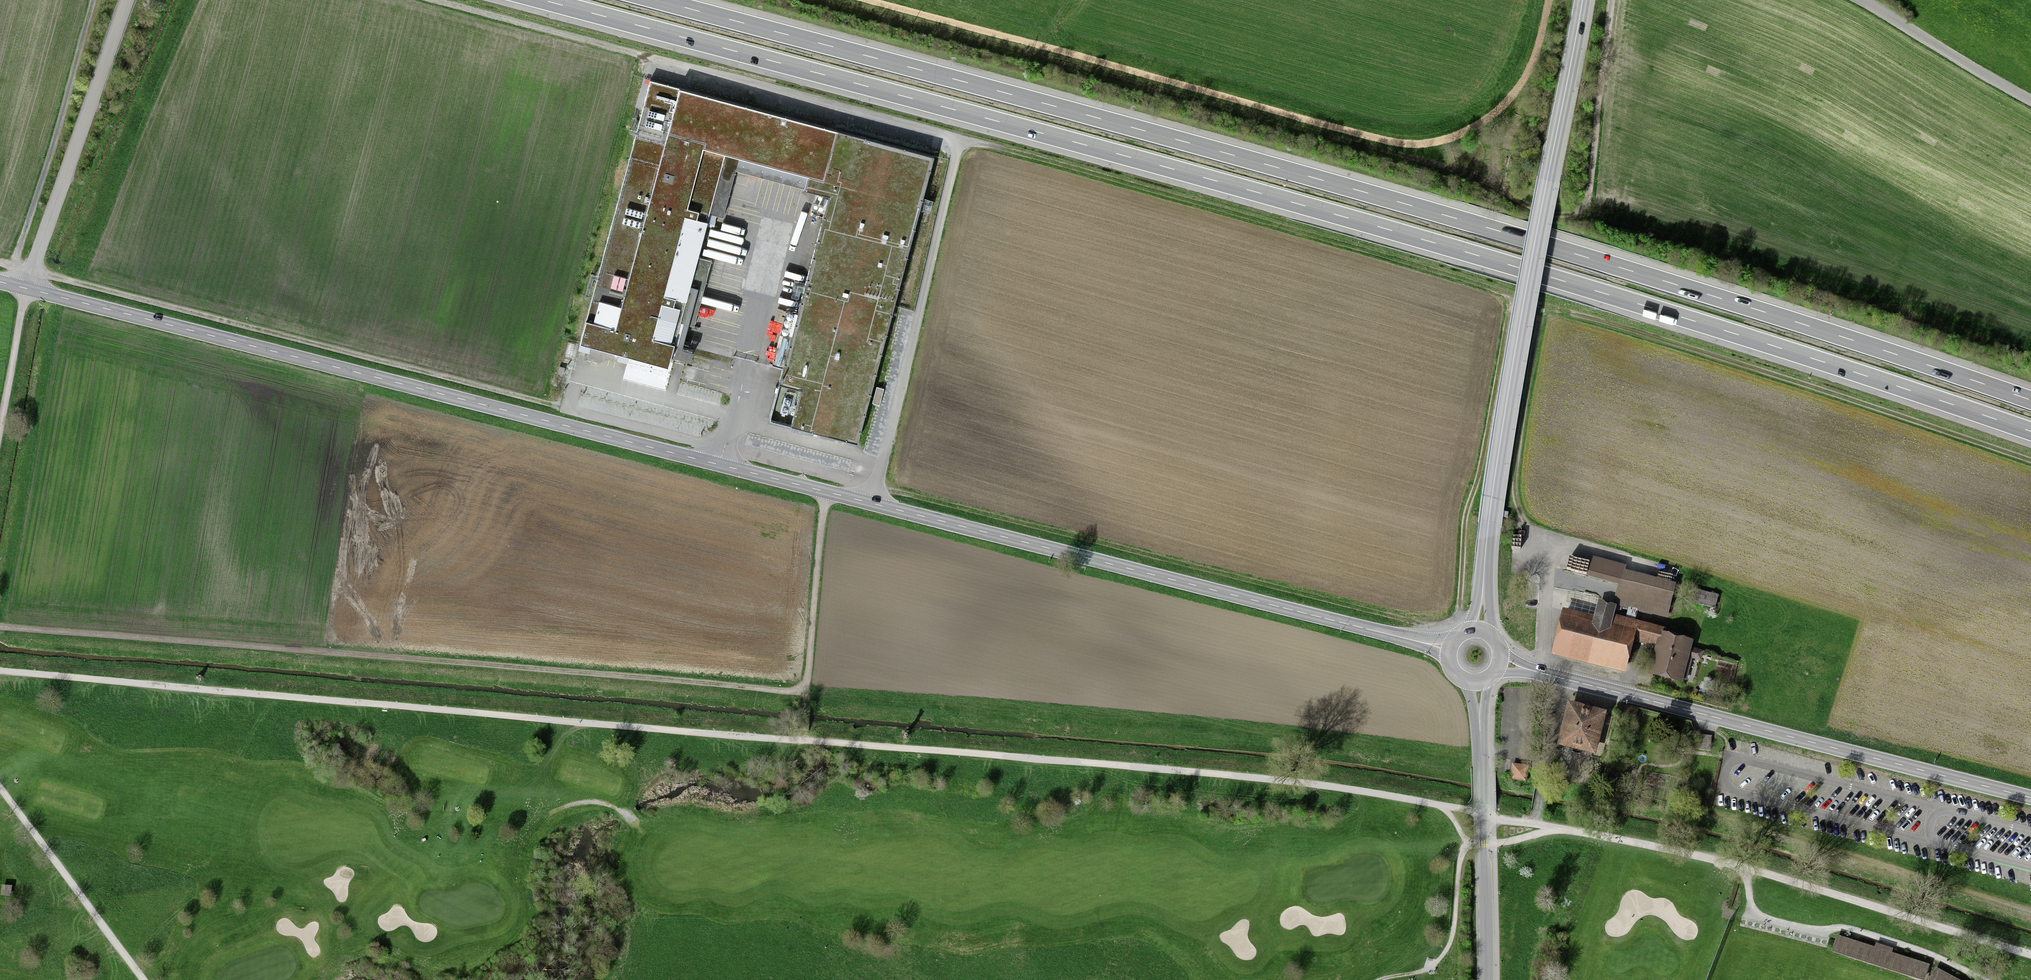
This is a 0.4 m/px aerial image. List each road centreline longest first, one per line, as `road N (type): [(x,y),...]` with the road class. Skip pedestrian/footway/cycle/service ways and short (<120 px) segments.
road 1 (track): [(0,675),(1284,783),(1689,853),(2030,954)]
road 2 (motorway): [(544,0),(1388,229),(2030,431)]
road 3 (secondary): [(27,288),(1449,651)]
road 4 (motorway): [(2030,400),(1397,201),(657,0)]
road 5 (track): [(0,630),(805,695),(827,492)]
road 6 (track): [(828,0),(1475,174),(1522,208),(1558,217),(1581,212),(1590,199),(1611,0)]
road 7 (track): [(1507,297),(1484,464),(1463,528),(1459,615),(1450,624),(1429,630),(875,490)]
road 8 (track): [(9,266),(875,490)]
road 9 (track): [(865,0),(1412,147),(1469,133),(1515,96),(1540,48),(1549,0)]
road 10 (track): [(1507,297),(960,138)]
road 11 (secondary): [(2030,798),(1501,664)]
road 12 (track): [(2030,464),(1544,310)]
road 13 (tertiary): [(1480,631),(1501,442),(1545,191)]
road 14 (tertiary): [(127,0),(27,288)]
road 15 (tertiary): [(1487,979),(1479,684)]
road 16 (track): [(0,264),(15,260),(38,197),(94,0)]
road 17 (track): [(1980,979),(1846,928),(1814,931),(1762,917),(1751,902),(1747,868)]
road 18 (track): [(1544,310),(1515,500),(1521,521),(1553,534)]
road 19 (track): [(142,979),(0,788)]
road 20 (track): [(436,0),(639,54)]
road 21 (tertiary): [(1861,0),(2030,101)]
road 22 (tertiary): [(1583,0),(1545,191)]
road 23 (track): [(1469,844),(1447,952),(1428,971),(1390,979)]
road 24 (track): [(0,431),(27,288)]
road 25 (track): [(1554,827),(1469,844),(1443,807)]

